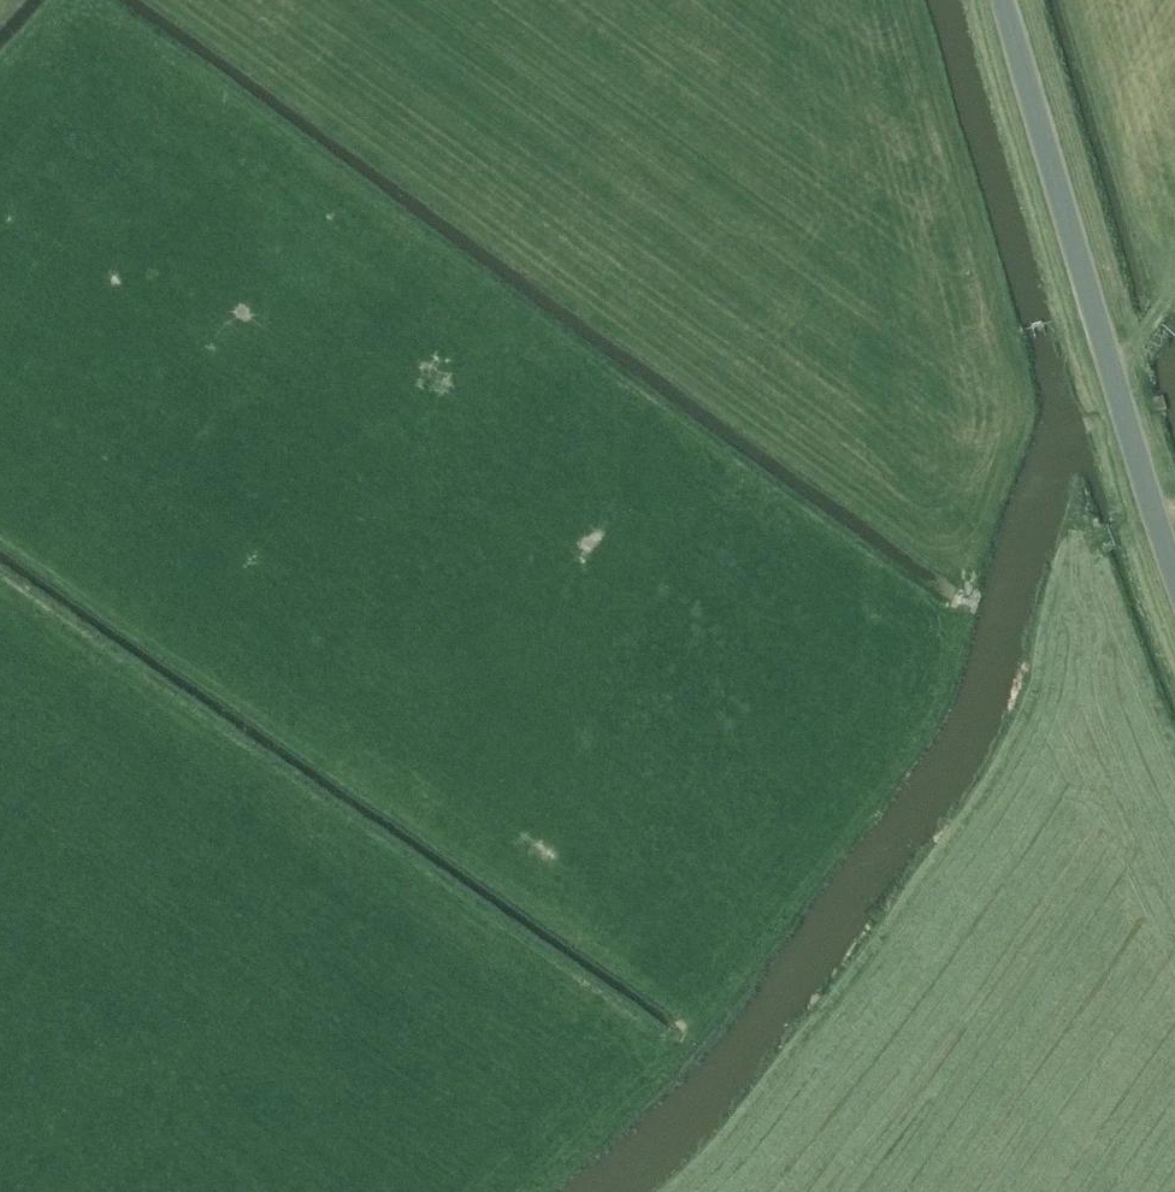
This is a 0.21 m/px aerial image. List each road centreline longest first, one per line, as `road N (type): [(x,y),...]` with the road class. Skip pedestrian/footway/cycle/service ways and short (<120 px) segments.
road 1 (tertiary): [(1174,576),(1002,0)]

